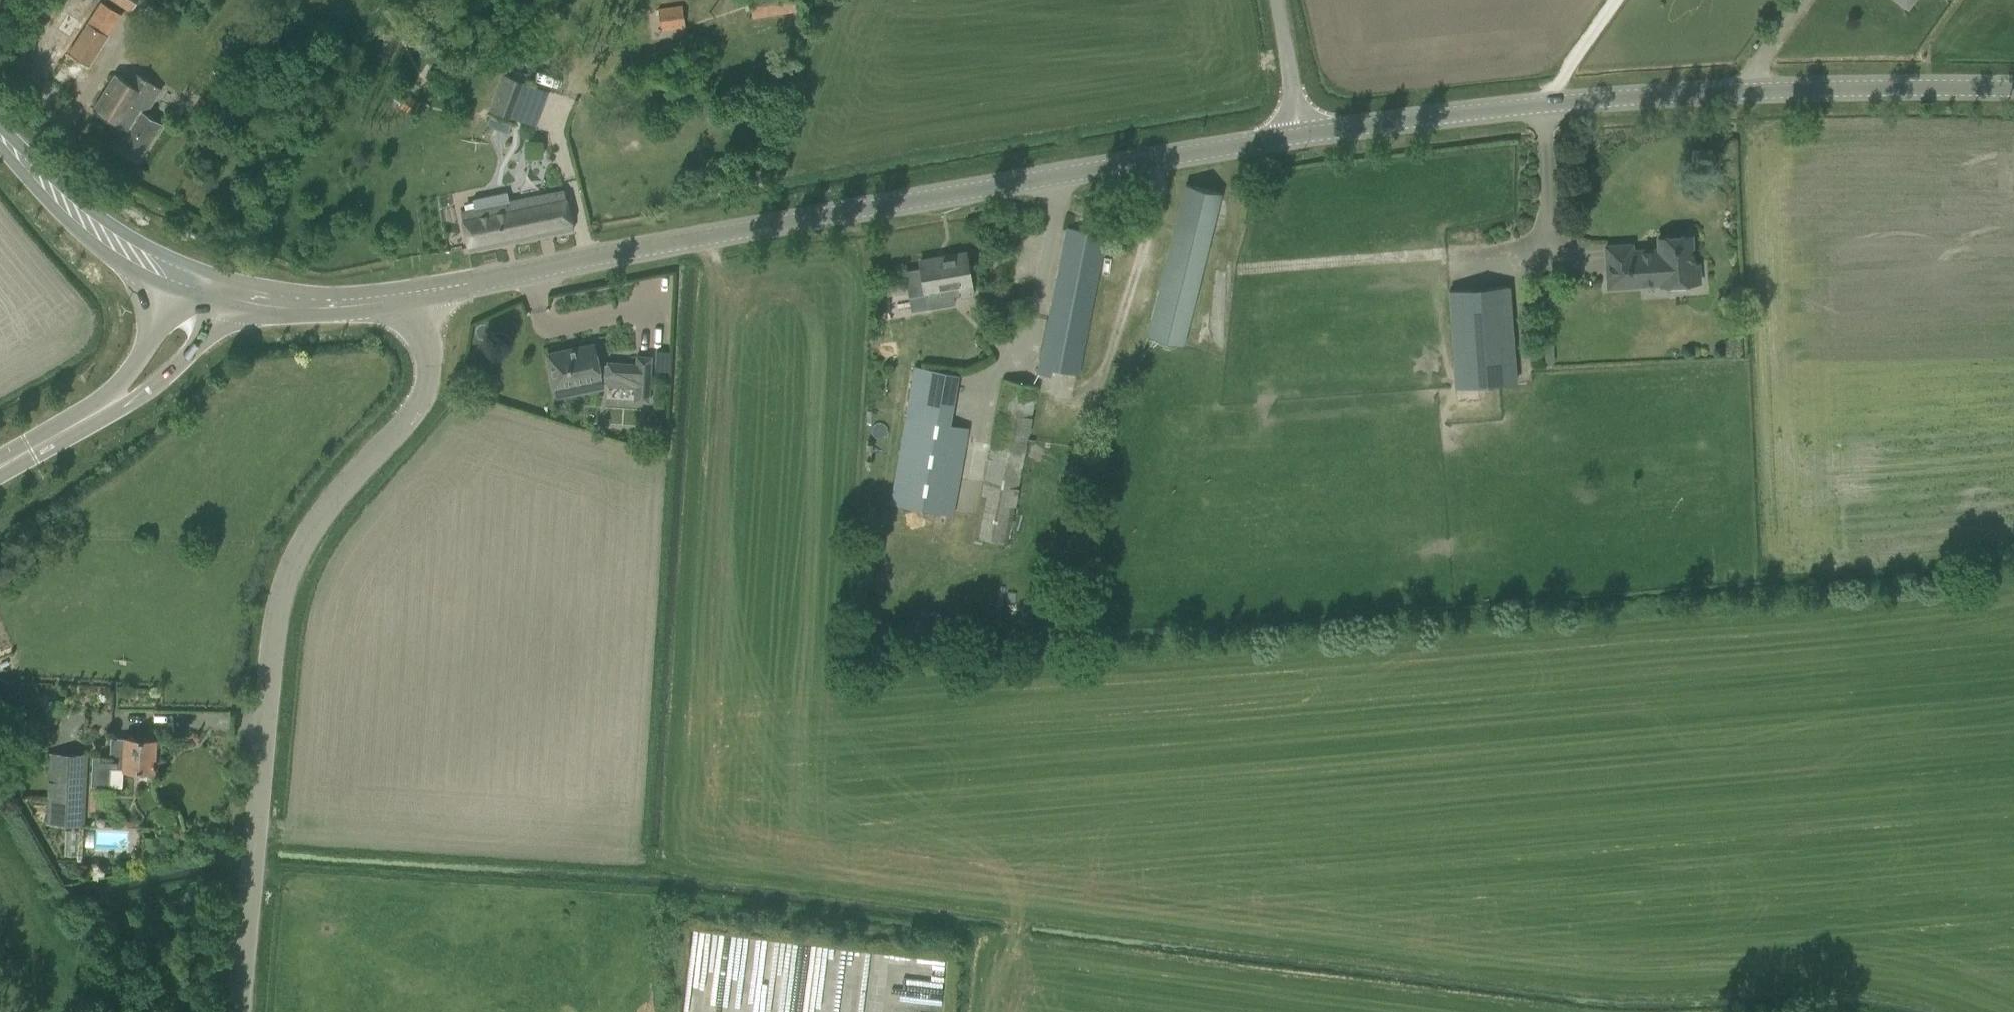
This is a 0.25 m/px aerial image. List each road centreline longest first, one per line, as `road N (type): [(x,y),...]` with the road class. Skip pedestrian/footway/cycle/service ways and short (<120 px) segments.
road 1 (tertiary): [(425,294),(878,196),(1293,127)]
road 2 (unclassified): [(243,1011),(285,586),(307,533),(417,403),(428,358),(425,294)]
road 3 (tertiary): [(1293,127),(1474,103),(1877,88),(2013,94)]
road 4 (tertiary): [(184,278),(80,218),(0,136)]
road 5 (tertiary): [(425,294),(303,303),(224,292)]
road 6 (tertiary): [(115,401),(184,359),(224,292)]
road 7 (tertiary): [(184,278),(115,401)]
road 8 (tertiary): [(0,465),(115,401)]
road 9 (unclassified): [(1293,127),(1282,0)]

